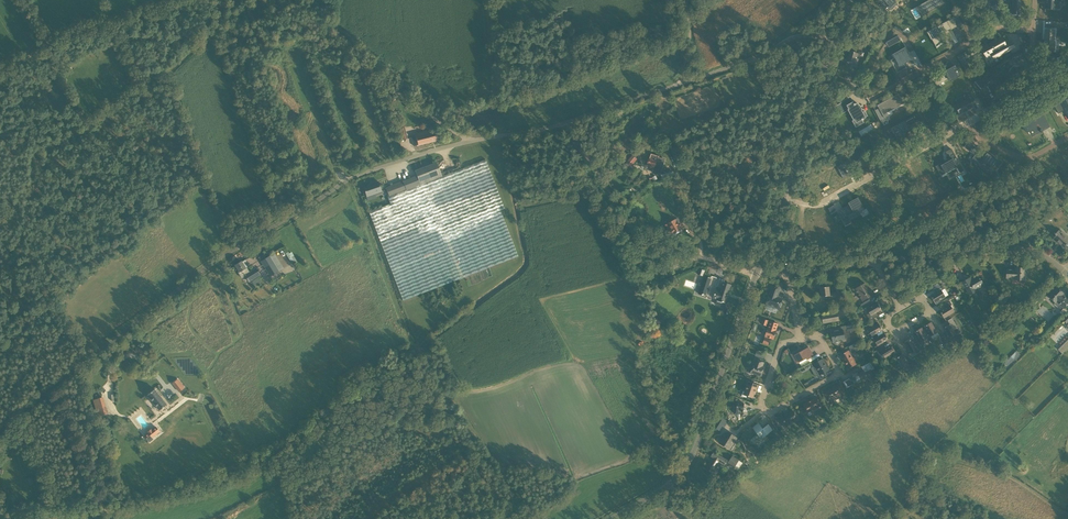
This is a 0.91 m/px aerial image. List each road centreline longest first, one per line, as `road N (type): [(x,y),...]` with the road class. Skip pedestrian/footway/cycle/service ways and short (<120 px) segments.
road 1 (unclassified): [(0,433),(259,232),(349,179),(467,142)]
road 2 (track): [(534,518),(451,396),(437,355),(412,339),(349,179)]
road 3 (unclassified): [(467,142),(568,122),(747,61),(796,35),(834,38)]
road 4 (track): [(214,8),(200,39),(171,69),(46,148),(0,79)]
road 5 (tertiary): [(610,518),(662,488),(692,455),(755,275)]
road 6 (track): [(755,275),(698,258),(654,271),(568,122)]
road 7 (unclassified): [(263,0),(467,142)]
road 8 (residential): [(783,197),(816,205),(974,124)]
road 9 (tertiary): [(1067,274),(1013,250),(878,263)]
road 10 (track): [(49,41),(189,0),(214,8),(230,0)]
road 11 (residential): [(867,98),(999,30),(1035,30)]
road 12 (tertiary): [(783,197),(834,38)]
road 13 (residential): [(765,410),(838,373),(818,336),(800,339)]

